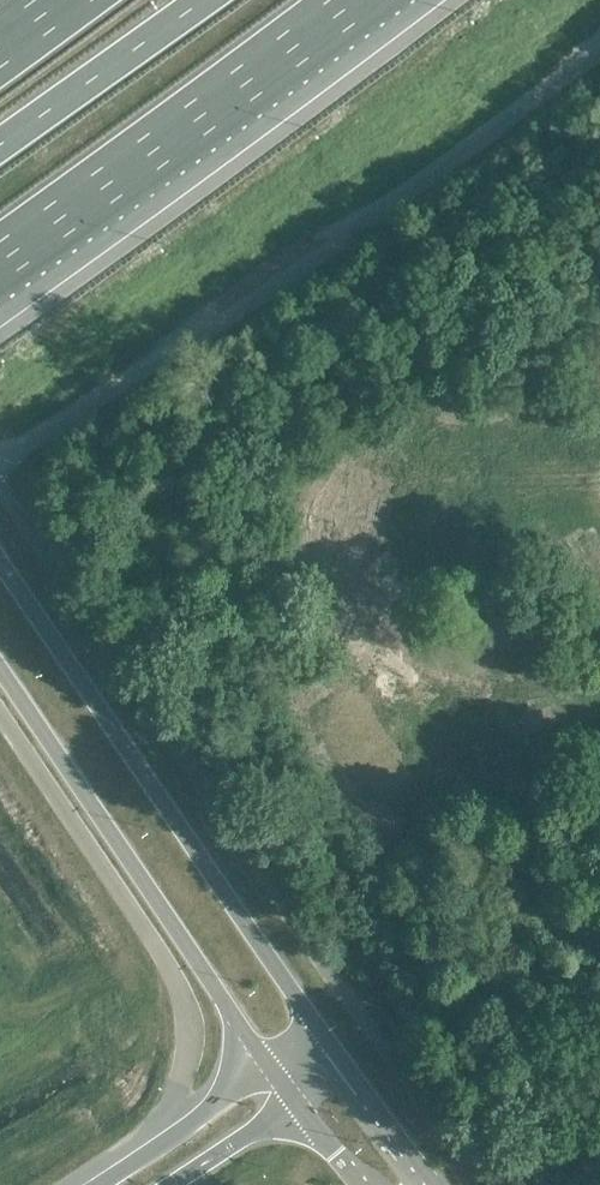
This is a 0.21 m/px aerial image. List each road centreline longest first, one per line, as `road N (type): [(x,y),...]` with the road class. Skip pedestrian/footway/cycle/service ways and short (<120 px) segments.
road 1 (secondary): [(329,1044),(0,565)]
road 2 (secondary): [(0,672),(269,1066)]
road 3 (motorway): [(0,258),(345,0)]
road 4 (motorway): [(194,0),(0,141)]
road 5 (motorway): [(269,1066),(95,1184)]
road 6 (secondary): [(430,1184),(329,1044)]
road 7 (motorway): [(171,1184),(293,1104)]

